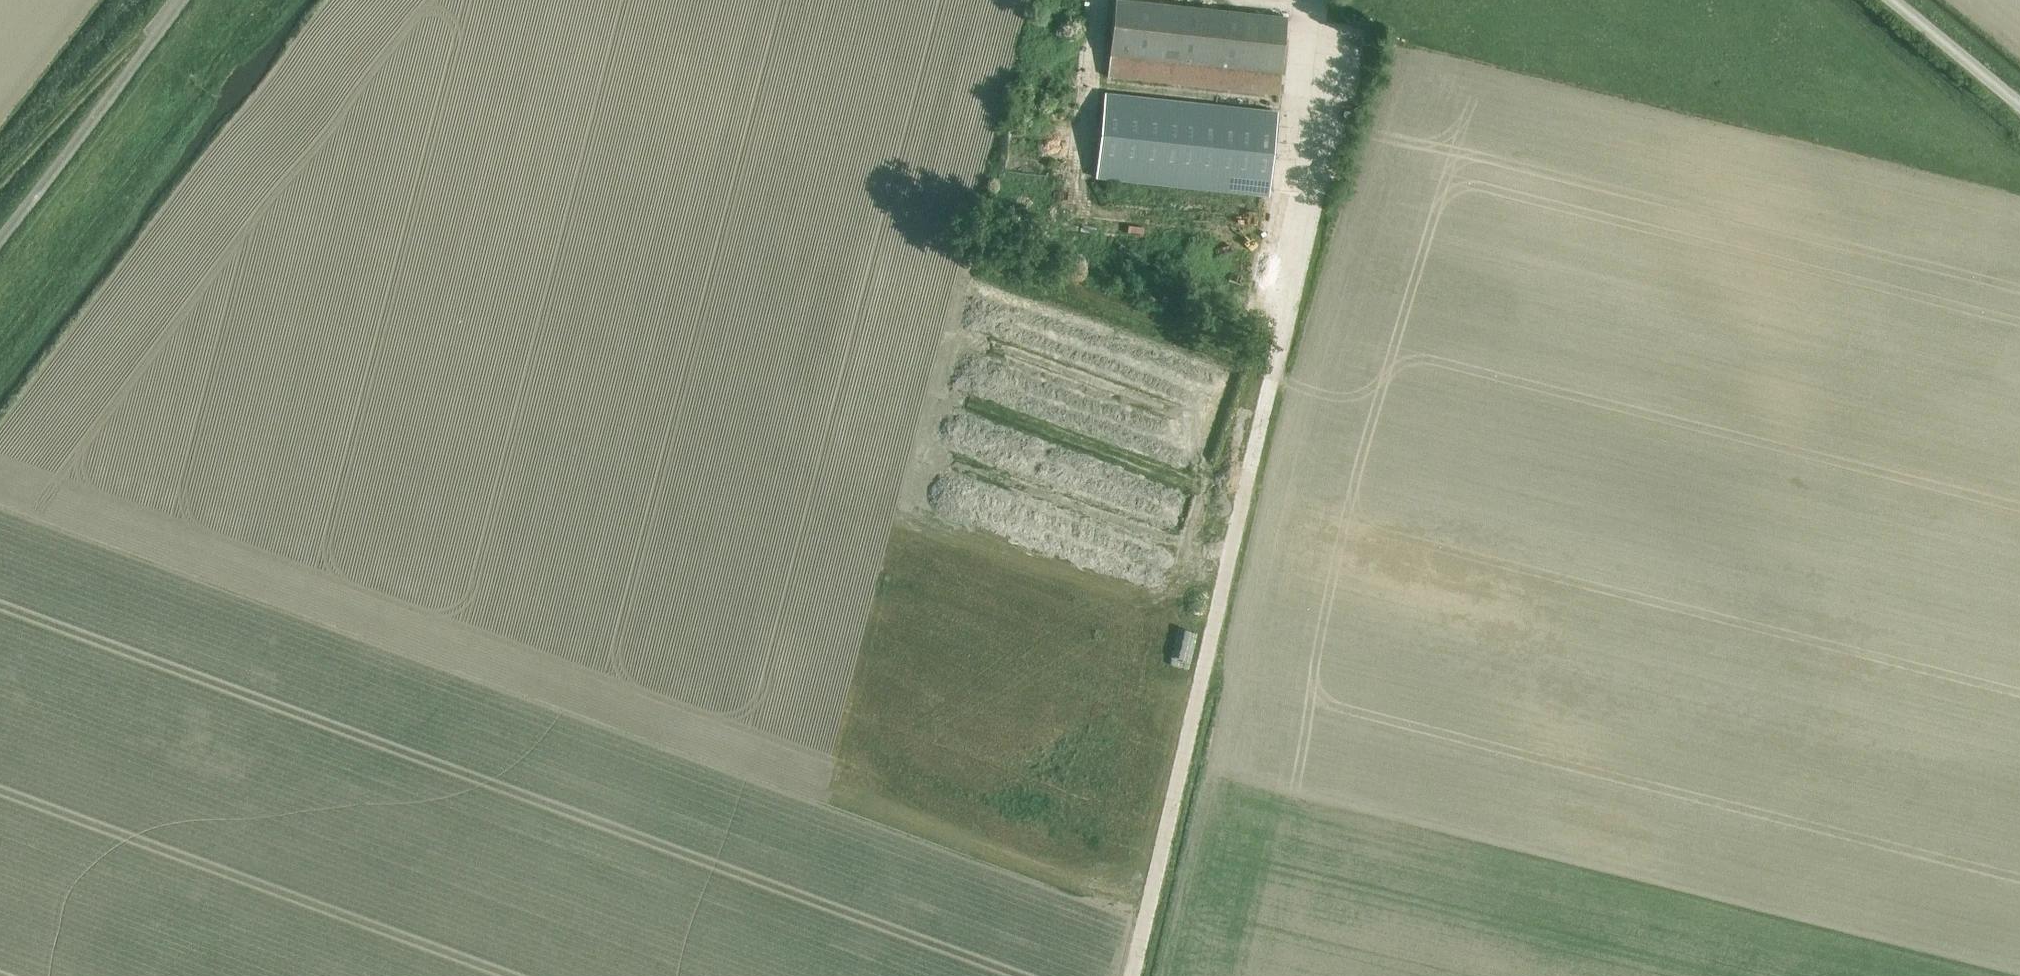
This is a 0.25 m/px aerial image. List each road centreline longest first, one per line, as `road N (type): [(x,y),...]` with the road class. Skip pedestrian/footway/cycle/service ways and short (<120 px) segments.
road 1 (unclassified): [(0,230),(181,0)]
road 2 (unclassified): [(2019,95),(1907,0)]

